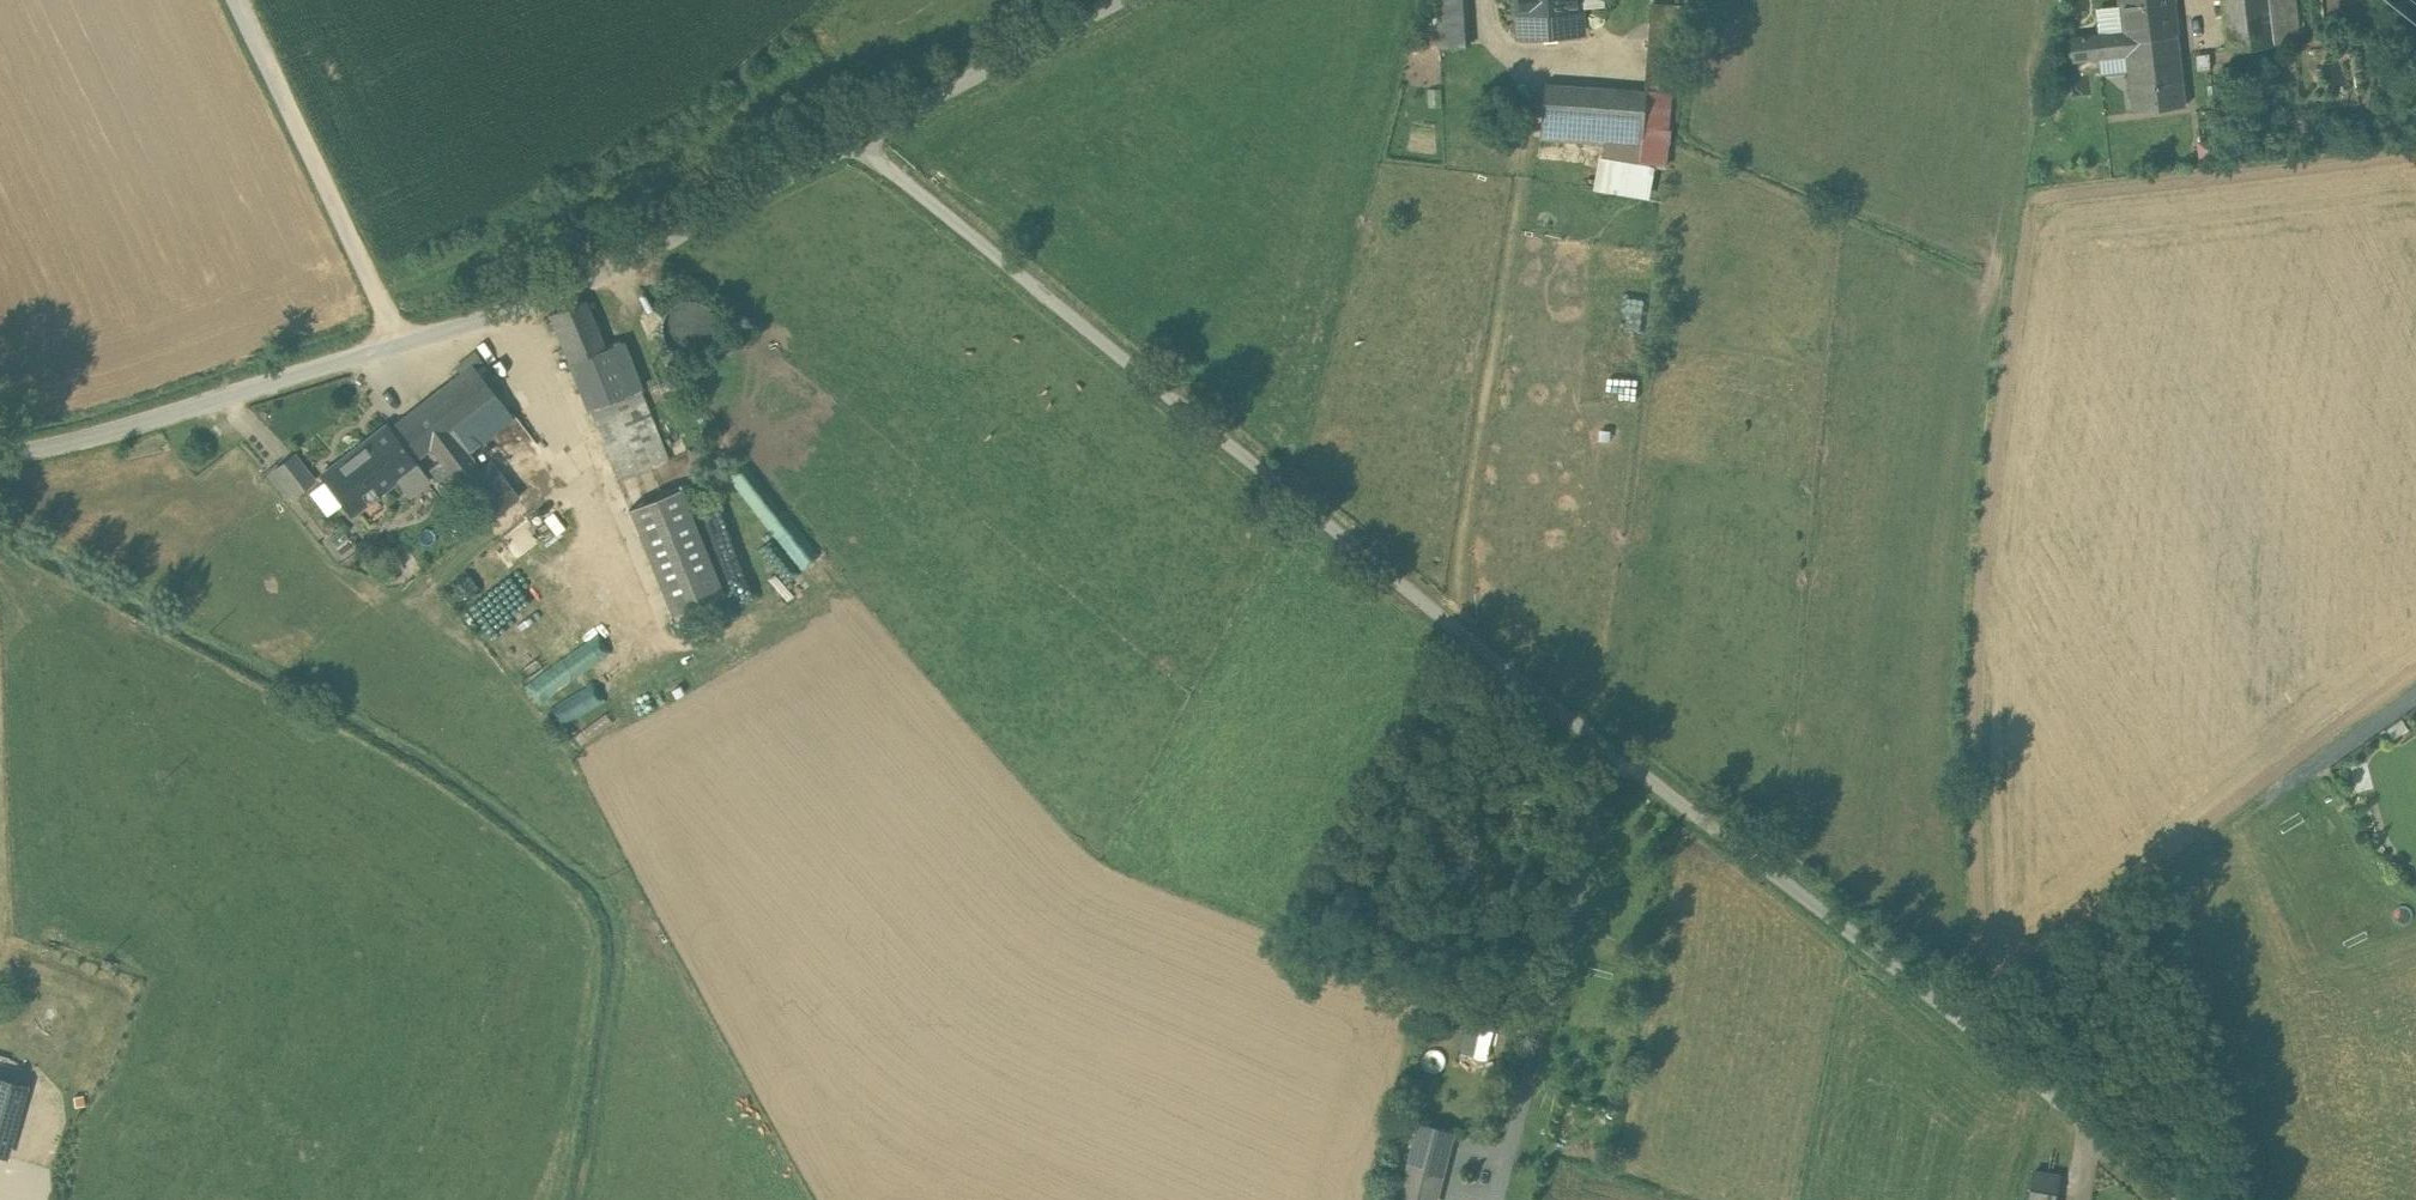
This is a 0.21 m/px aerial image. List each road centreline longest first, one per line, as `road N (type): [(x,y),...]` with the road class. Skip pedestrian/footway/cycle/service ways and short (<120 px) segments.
road 1 (unclassified): [(852,133),(2177,1199)]
road 2 (residential): [(0,458),(66,447),(555,290),(852,133)]
road 3 (residential): [(852,133),(1112,0)]

